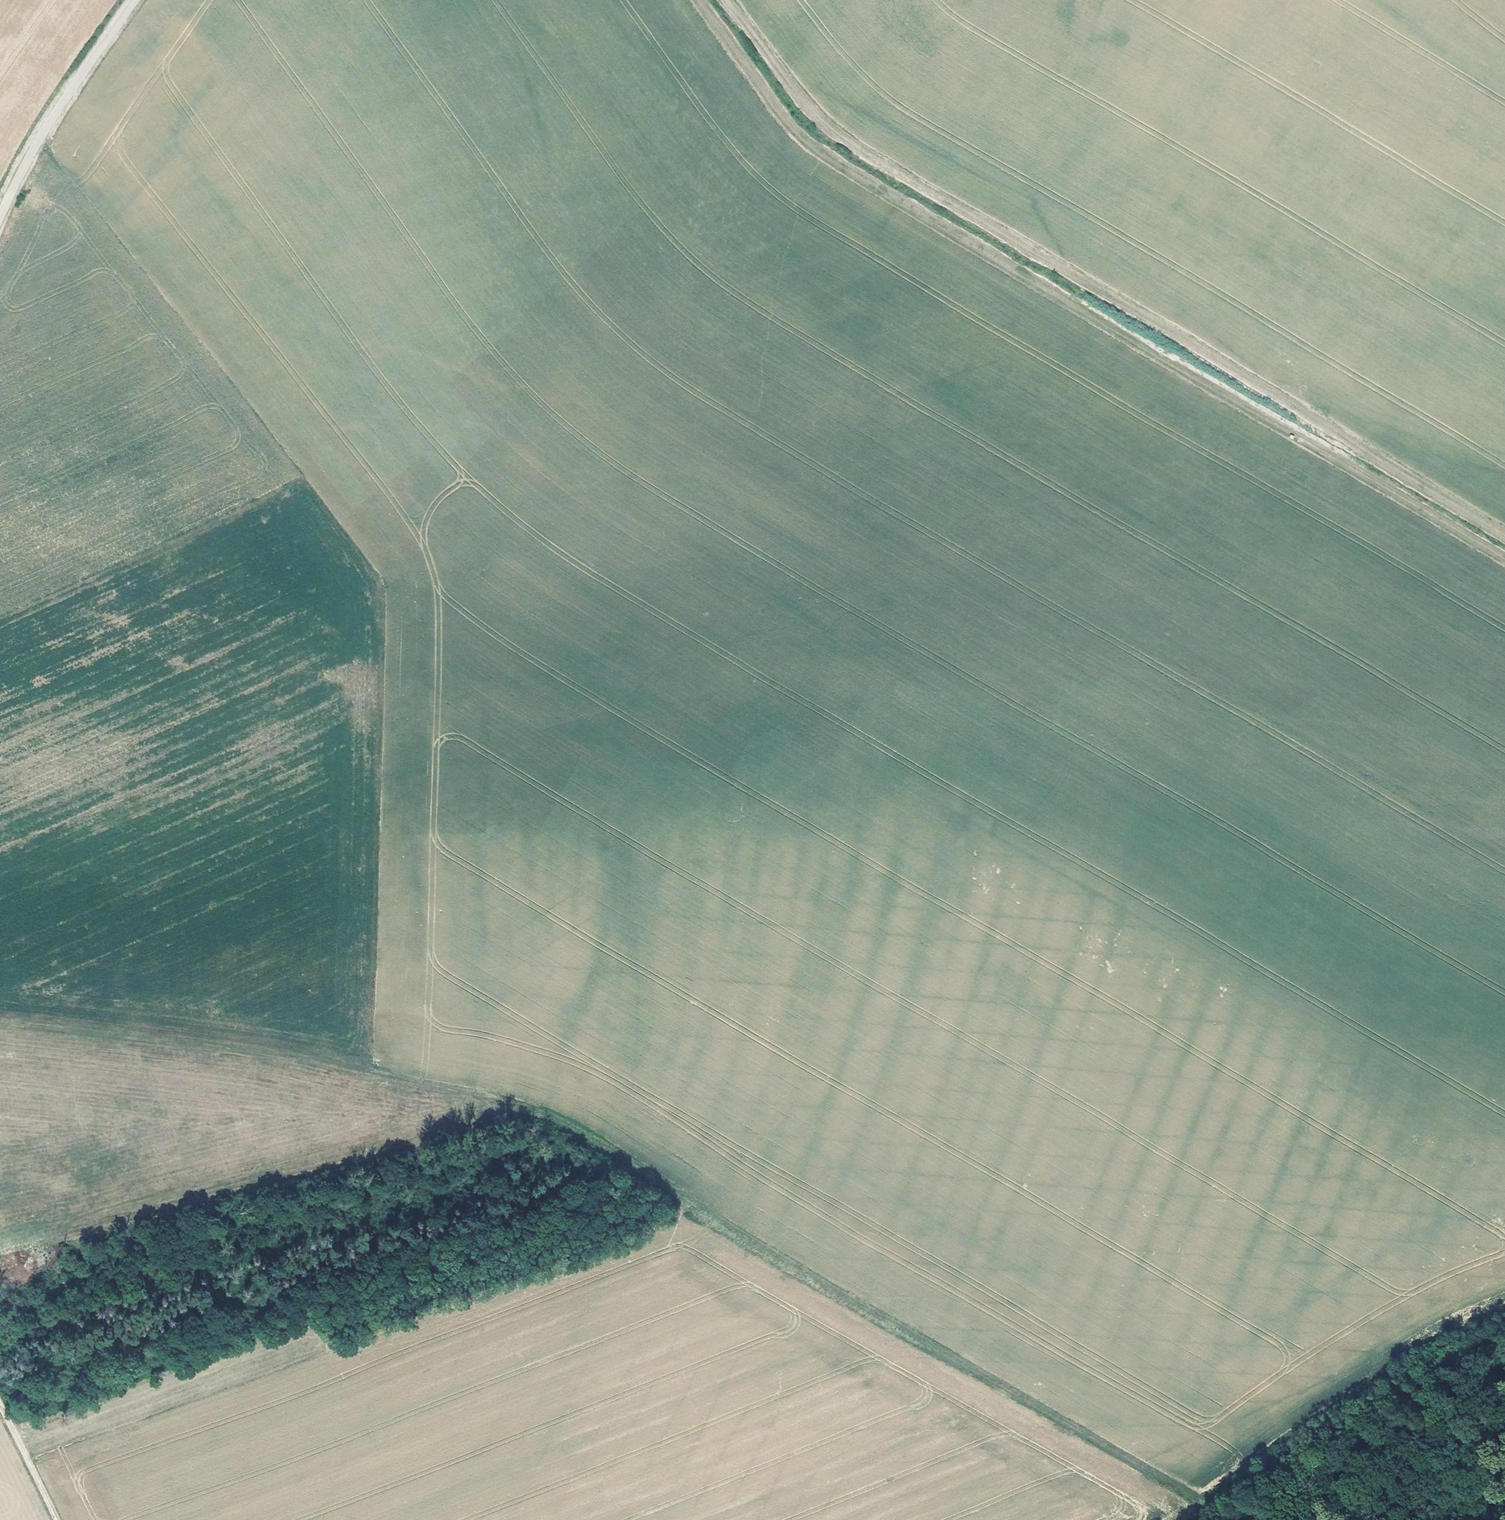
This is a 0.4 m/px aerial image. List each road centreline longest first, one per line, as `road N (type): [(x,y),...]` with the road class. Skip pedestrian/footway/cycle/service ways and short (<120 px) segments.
road 1 (unclassified): [(135,0),(42,134),(0,219)]
road 2 (track): [(0,1408),(55,1519)]

